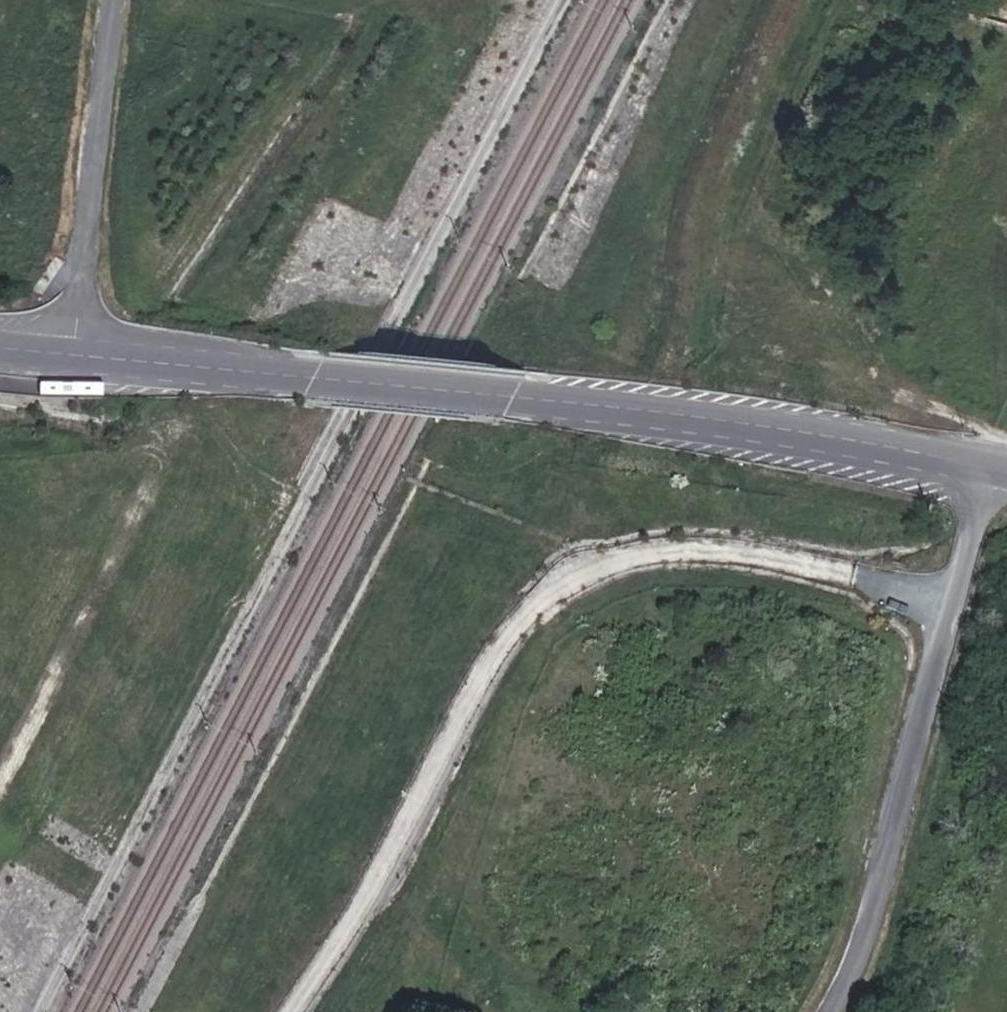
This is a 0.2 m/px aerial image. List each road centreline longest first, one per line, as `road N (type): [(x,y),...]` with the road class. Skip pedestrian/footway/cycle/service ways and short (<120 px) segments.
road 1 (tertiary): [(0,347),(716,419),(991,471)]
road 2 (unclassified): [(825,1011),(874,904),(949,601),(991,471)]

